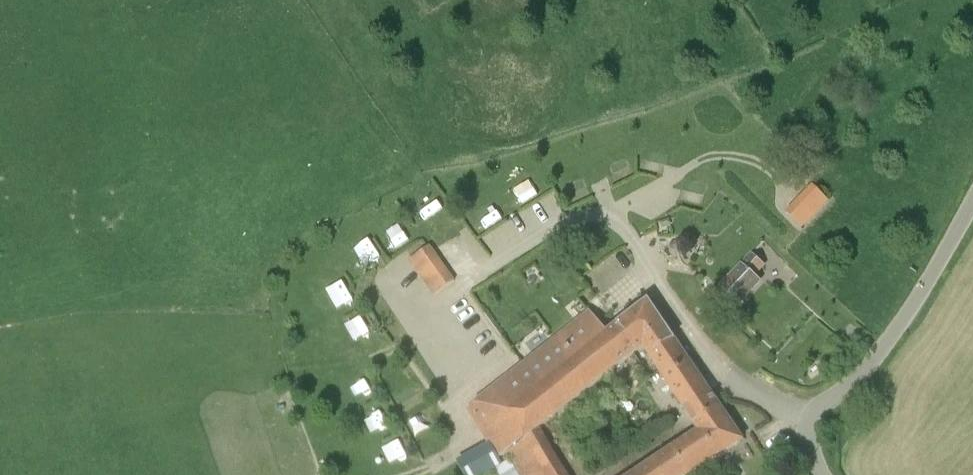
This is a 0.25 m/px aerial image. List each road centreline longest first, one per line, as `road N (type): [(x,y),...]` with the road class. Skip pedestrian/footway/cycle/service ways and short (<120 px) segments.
road 1 (unclassified): [(820,474),(809,438),(818,409),(875,359),(972,201)]

